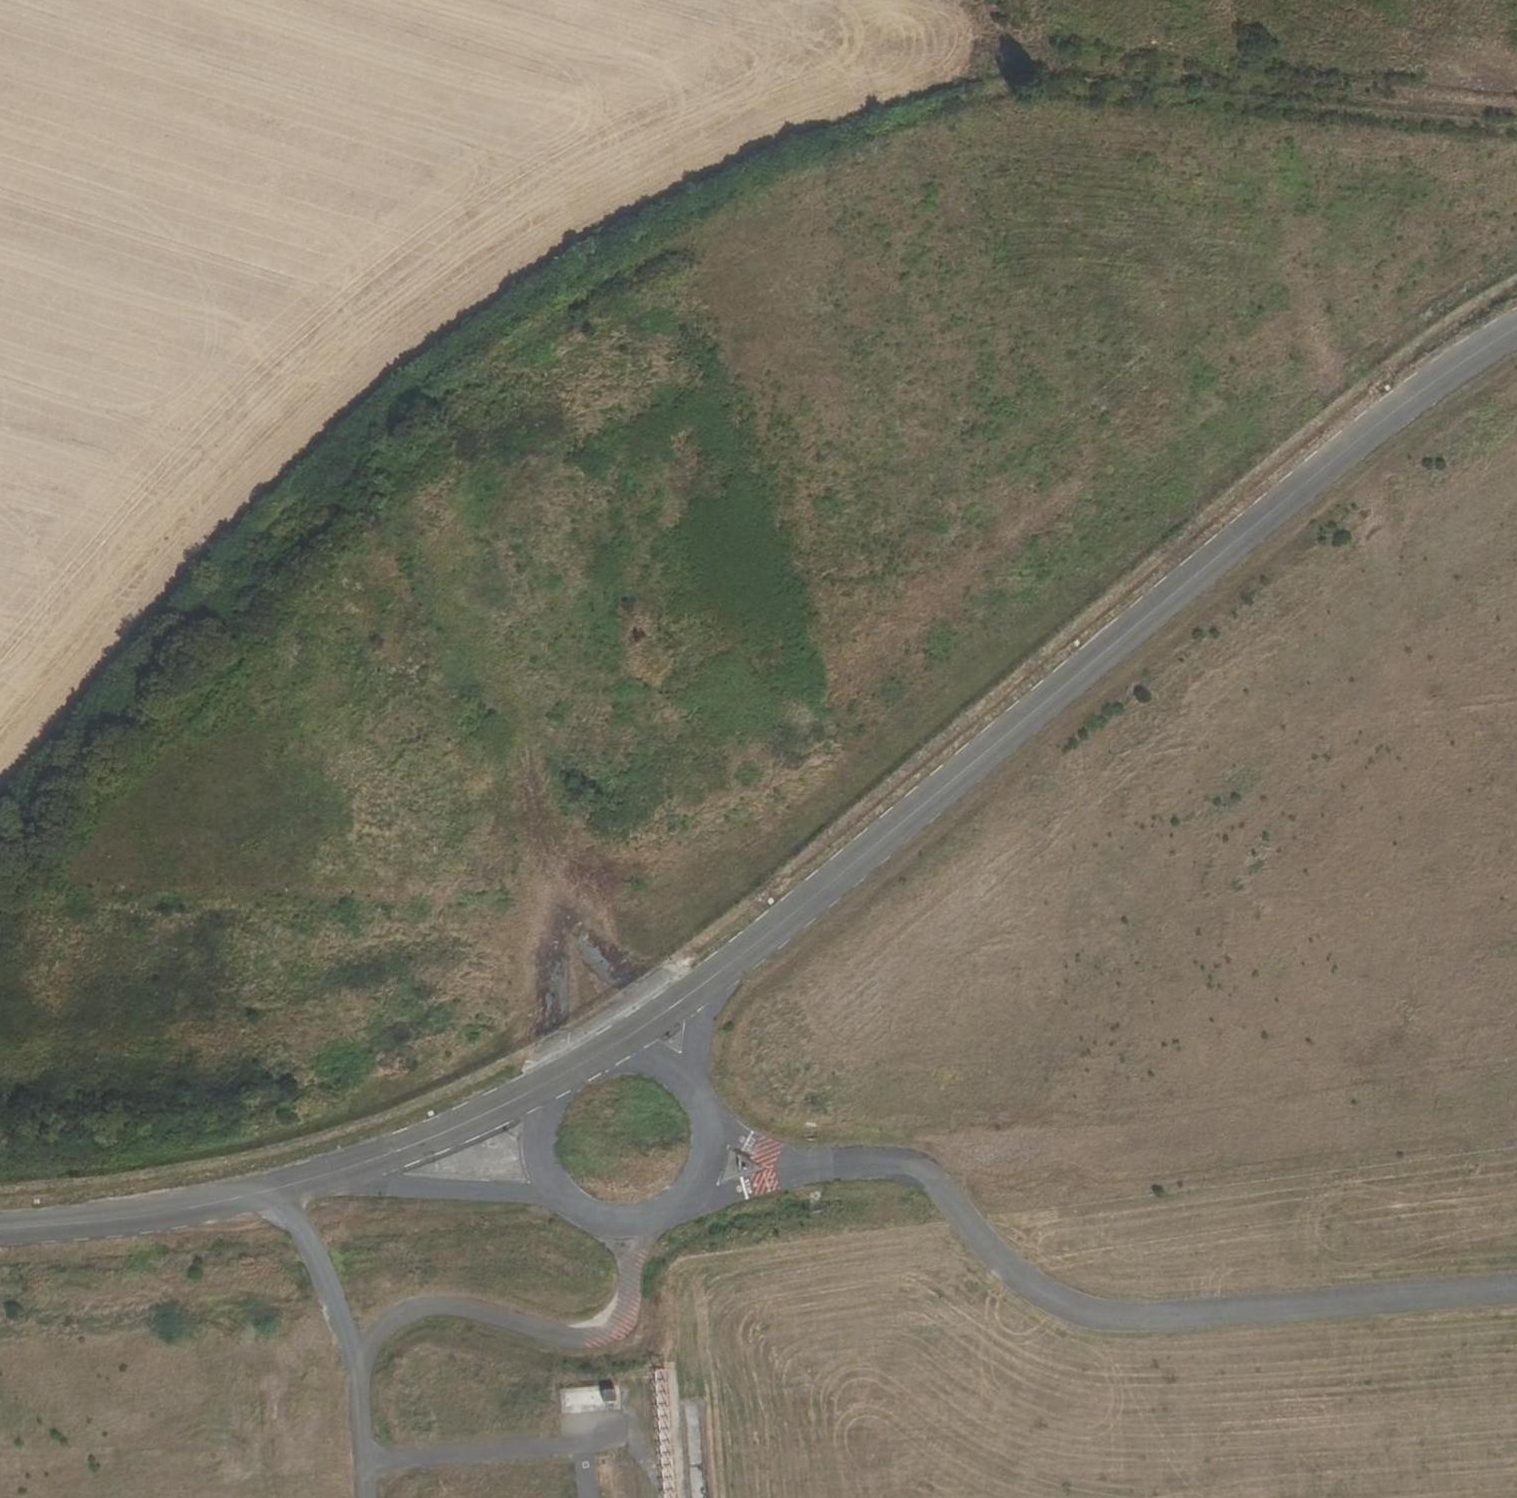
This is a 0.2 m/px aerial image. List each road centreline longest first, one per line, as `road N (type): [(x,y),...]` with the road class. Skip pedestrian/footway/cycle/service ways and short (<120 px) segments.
road 1 (unclassified): [(353,1365),(302,1228),(251,1192)]

